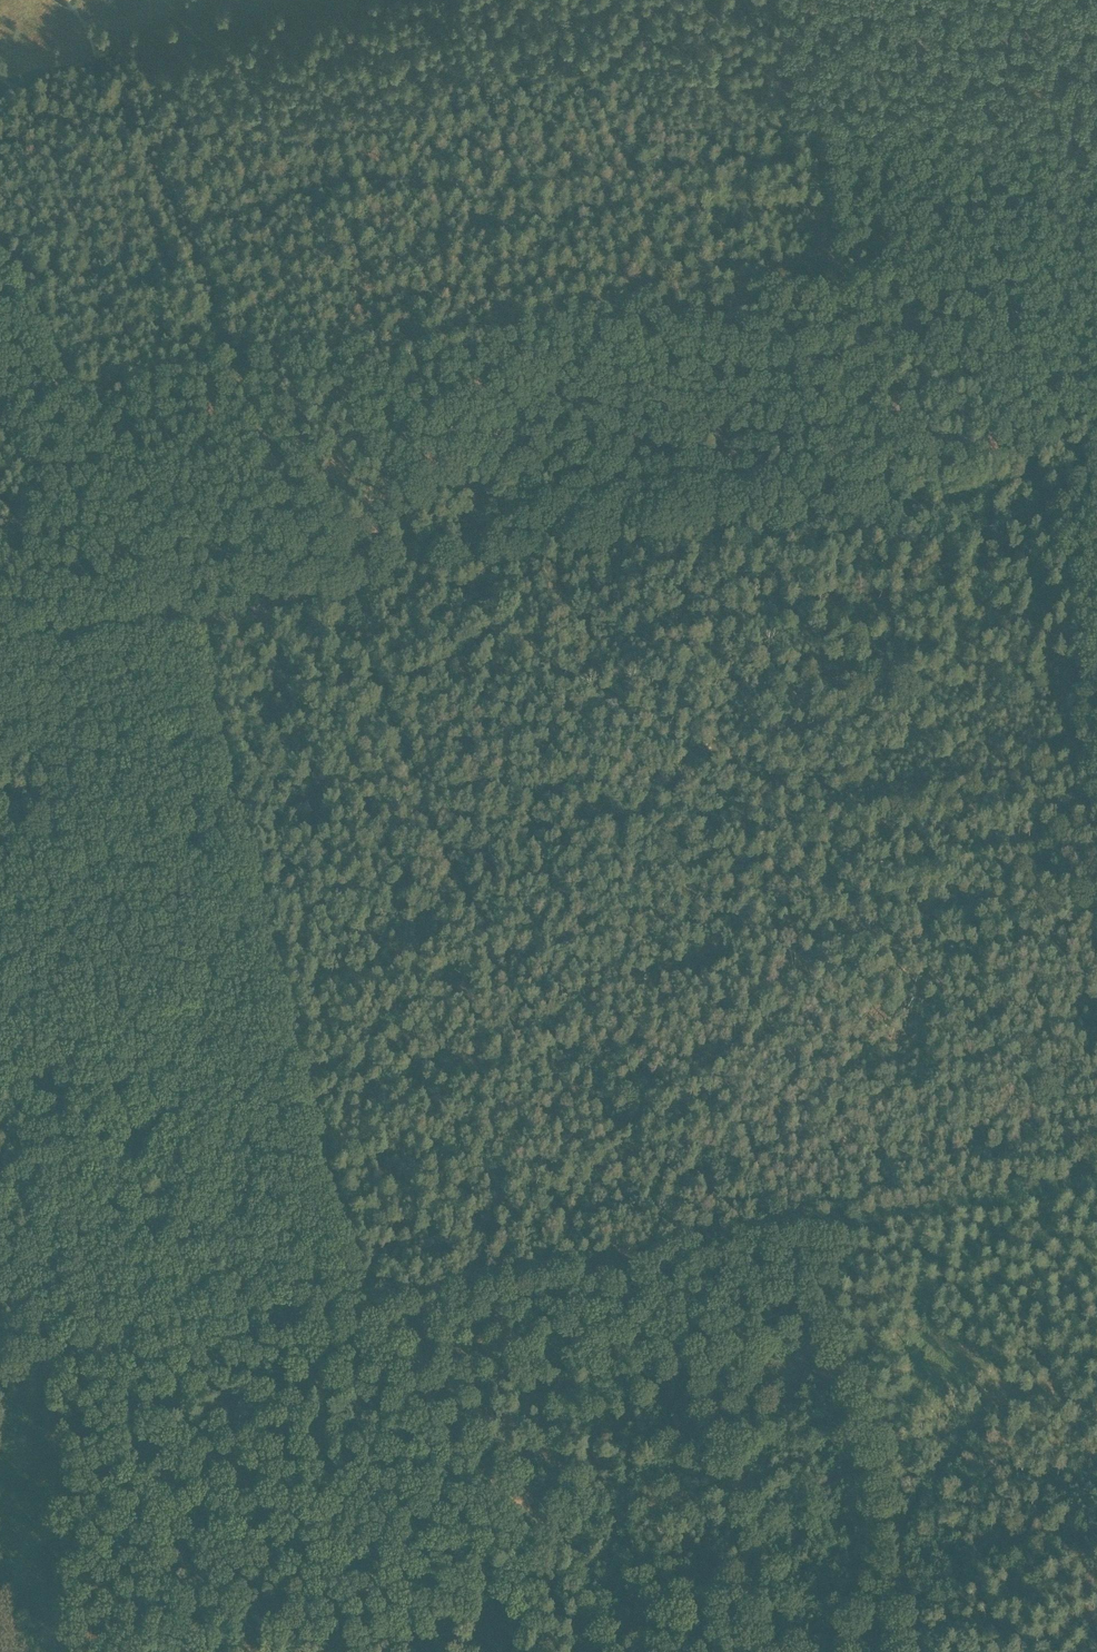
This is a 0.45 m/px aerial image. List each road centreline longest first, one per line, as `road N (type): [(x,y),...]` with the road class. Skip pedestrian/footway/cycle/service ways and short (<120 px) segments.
road 1 (track): [(335,618),(450,554),(553,520),(706,506),(882,533),(989,520),(1096,493)]
road 2 (track): [(189,637),(323,1178),(367,1313)]
road 3 (track): [(527,982),(1096,886)]
road 4 (track): [(367,1313),(823,1243)]
road 5 (track): [(0,258),(189,637)]
road 6 (track): [(367,1313),(467,1462),(559,1537),(584,1581),(598,1651)]
road 7 (track): [(286,1020),(527,982)]
road 8 (track): [(792,0),(824,187)]
road 9 (track): [(923,1233),(921,1332),(994,1380)]
road 10 (track): [(923,1233),(1096,1212)]
road 11 (track): [(189,637),(335,618)]

